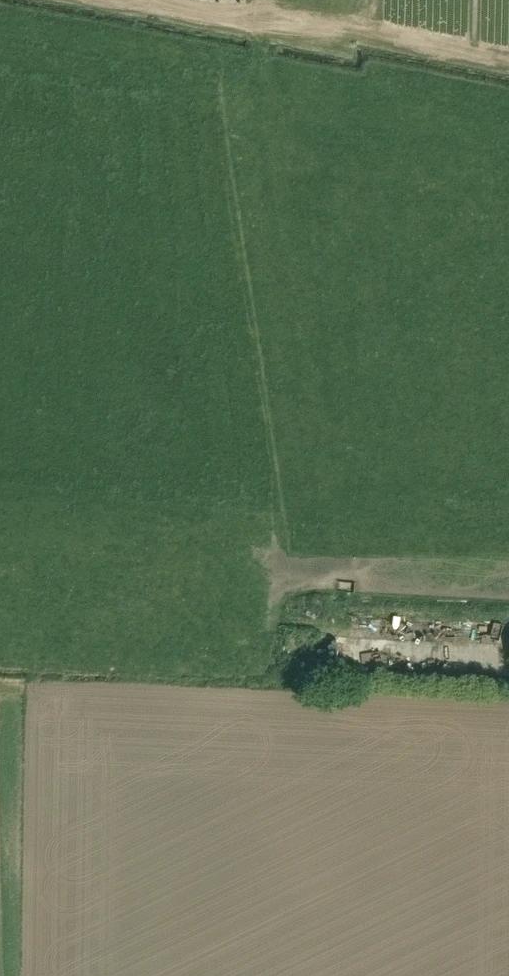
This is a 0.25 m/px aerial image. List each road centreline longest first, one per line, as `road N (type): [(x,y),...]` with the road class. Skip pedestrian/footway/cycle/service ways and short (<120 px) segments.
road 1 (track): [(508,73),(122,0)]

